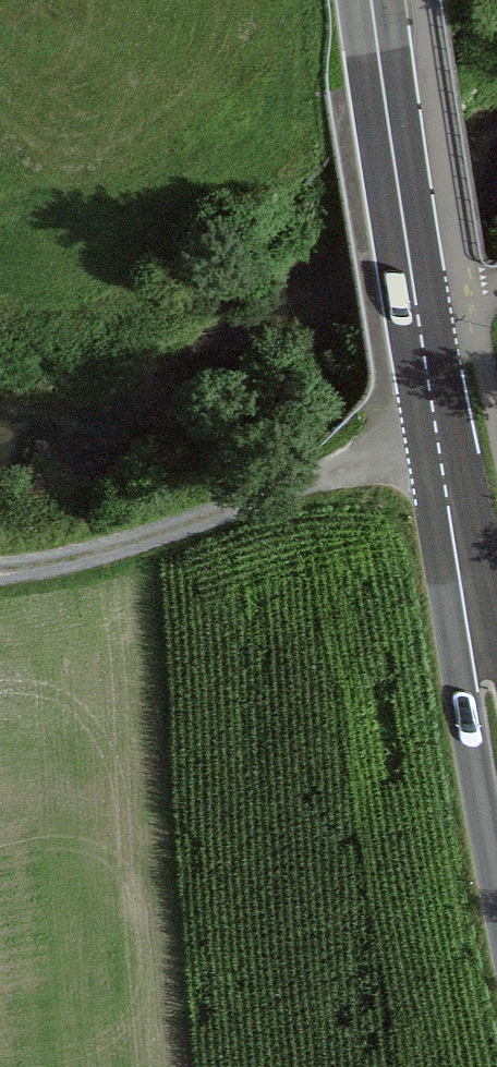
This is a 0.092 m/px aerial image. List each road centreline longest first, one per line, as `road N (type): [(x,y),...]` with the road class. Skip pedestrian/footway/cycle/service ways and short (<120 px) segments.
road 1 (secondary): [(368,0),(438,461),(496,746)]
road 2 (track): [(470,326),(430,407),(342,476),(121,557),(0,578)]

